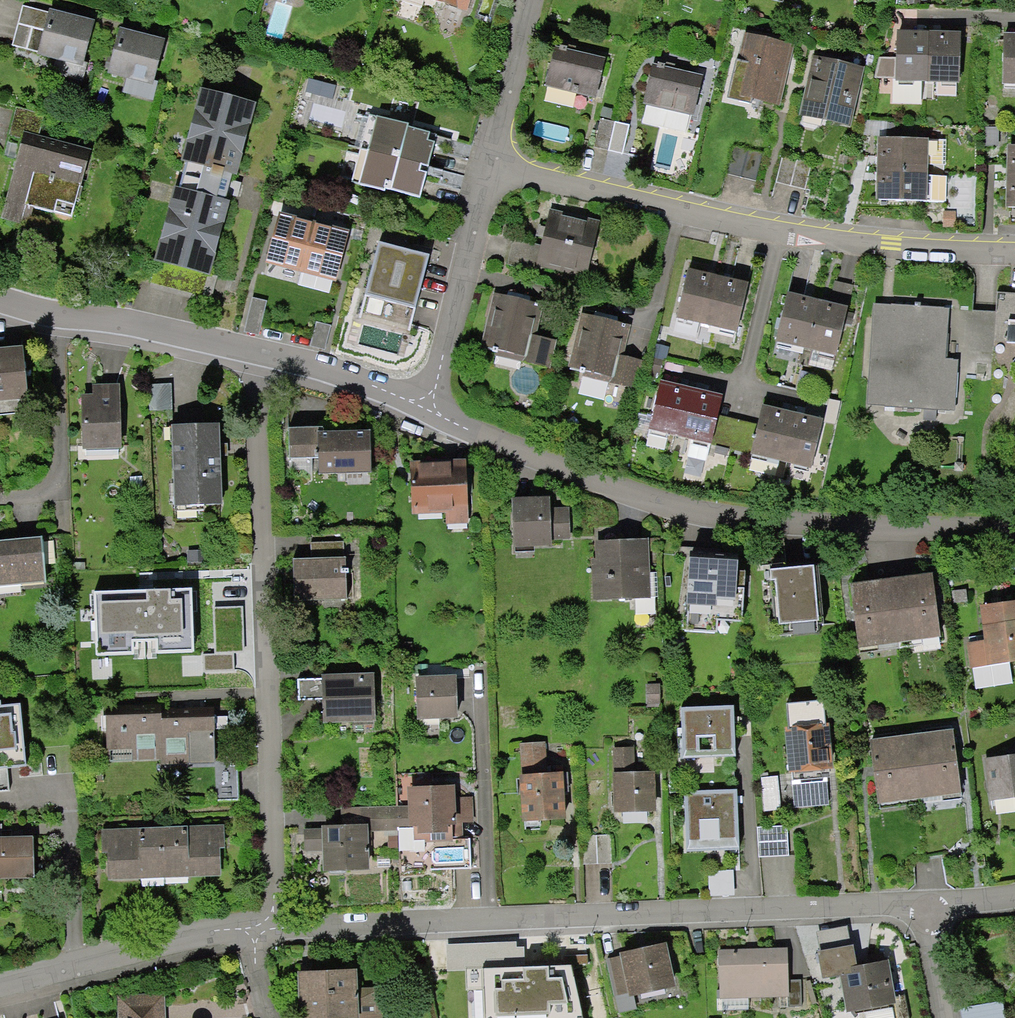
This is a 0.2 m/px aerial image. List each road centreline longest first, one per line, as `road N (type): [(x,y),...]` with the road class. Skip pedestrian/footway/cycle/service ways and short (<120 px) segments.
road 1 (residential): [(925,904),(277,930)]
road 2 (residential): [(1014,543),(698,521),(425,408)]
road 3 (residential): [(261,359),(277,930)]
road 4 (residential): [(1014,248),(792,233),(489,168)]
road 5 (residential): [(261,359),(0,300)]
road 6 (residential): [(245,936),(0,986)]
road 7 (residential): [(425,408),(489,168)]
road 8 (residential): [(489,168),(527,0)]
road 9 (residential): [(425,408),(261,359)]

